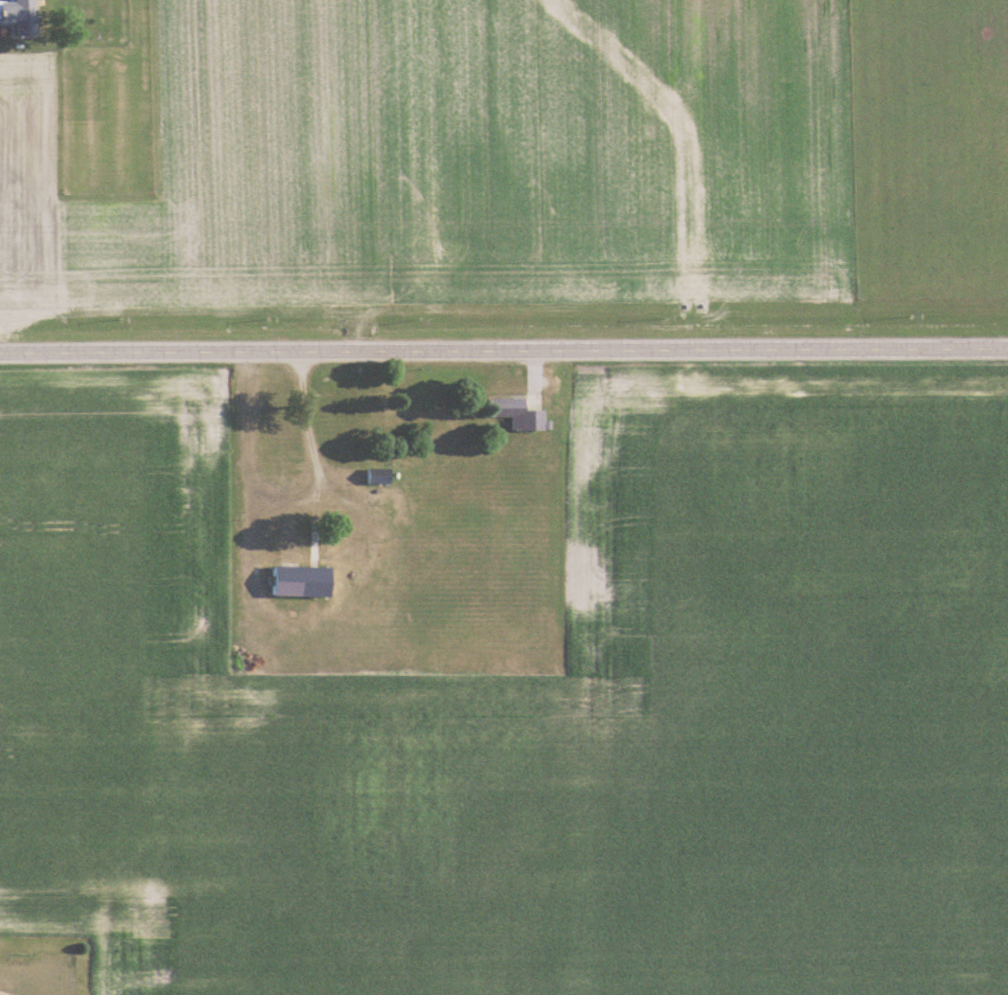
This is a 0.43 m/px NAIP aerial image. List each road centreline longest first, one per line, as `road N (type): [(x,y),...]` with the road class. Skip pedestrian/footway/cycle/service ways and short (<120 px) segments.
road 1 (tertiary): [(0,354),(1007,348)]

